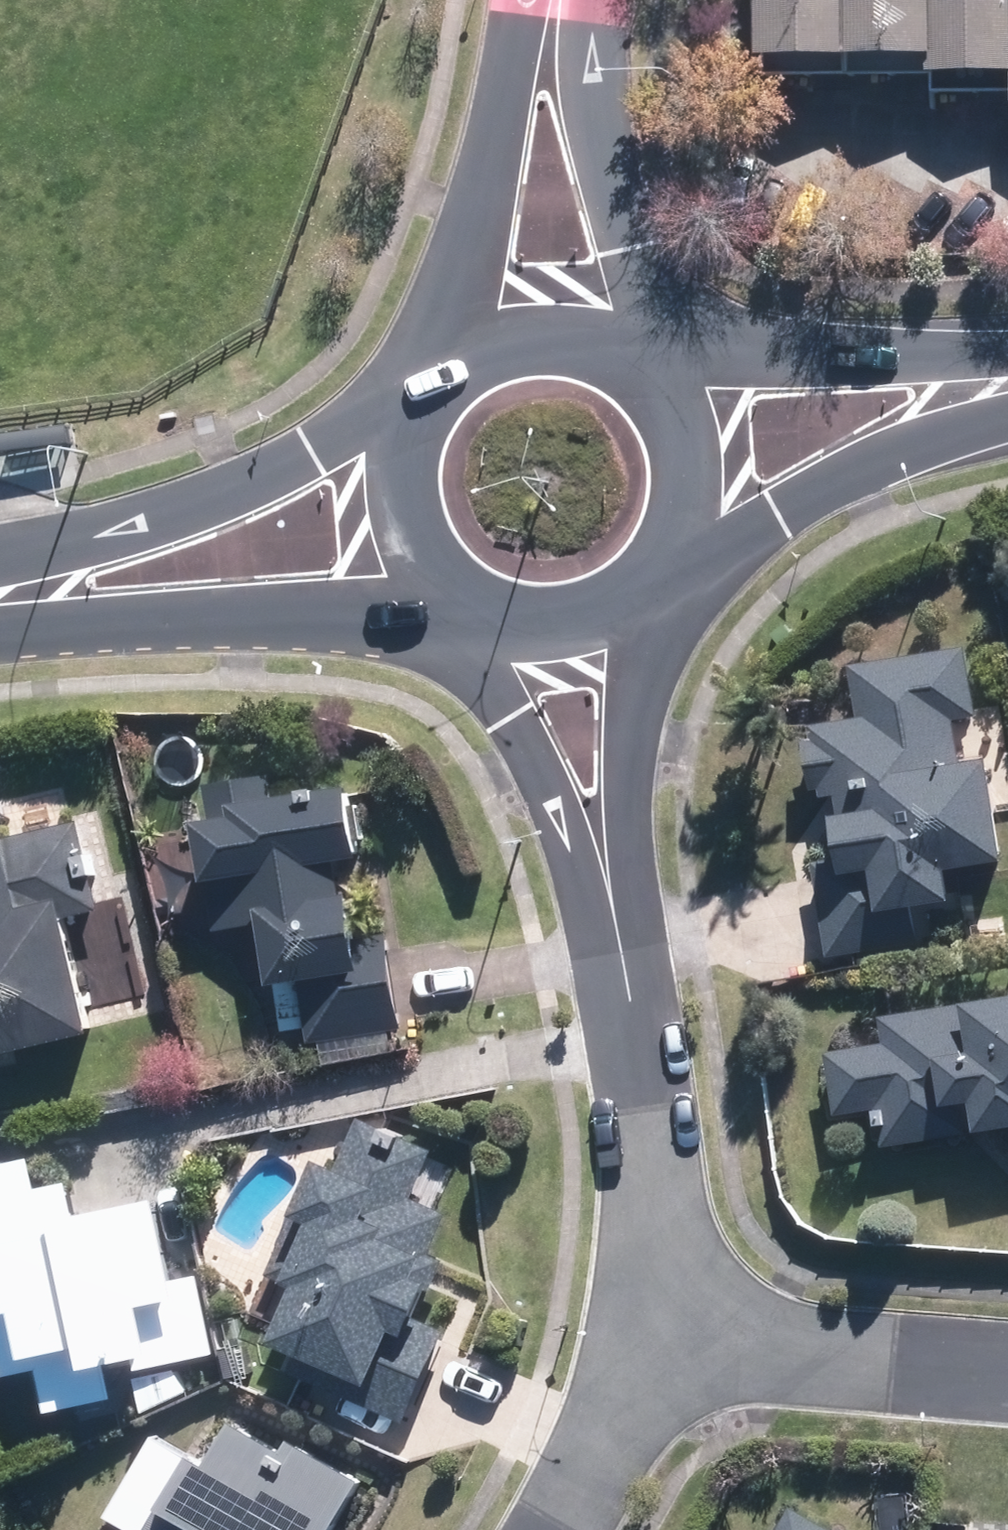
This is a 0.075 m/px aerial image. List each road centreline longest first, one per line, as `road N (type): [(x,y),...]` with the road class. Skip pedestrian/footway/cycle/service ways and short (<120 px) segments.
road 1 (tertiary): [(0,587),(100,565),(247,514),(324,479),(441,388)]
road 2 (tertiary): [(454,590),(385,581),(0,607)]
road 3 (residential): [(628,998),(578,807),(474,604)]
road 4 (tertiary): [(1007,392),(850,443),(719,520),(649,578)]
road 5 (residential): [(611,607),(605,808),(628,998)]
road 6 (tertiary): [(627,368),(764,388),(1007,376)]
road 7 (residential): [(555,0),(561,107),(620,363)]
road 8 (residential): [(487,355),(554,0)]
road 9 (residential): [(1007,1368),(654,1335)]
road 10 (residential): [(654,1335),(658,1205),(628,998)]
road 11 (tertiary): [(627,368),(667,412),(686,468),(679,528),(649,578)]
road 12 (tertiary): [(454,590),(425,556),(404,492),(416,425),(441,388)]
road 13 (residential): [(564,1529),(612,1447),(654,1335)]
road 14 (tertiary): [(611,607),(542,623),(474,604)]
road 15 (tertiary): [(487,355),(555,342),(620,363)]

